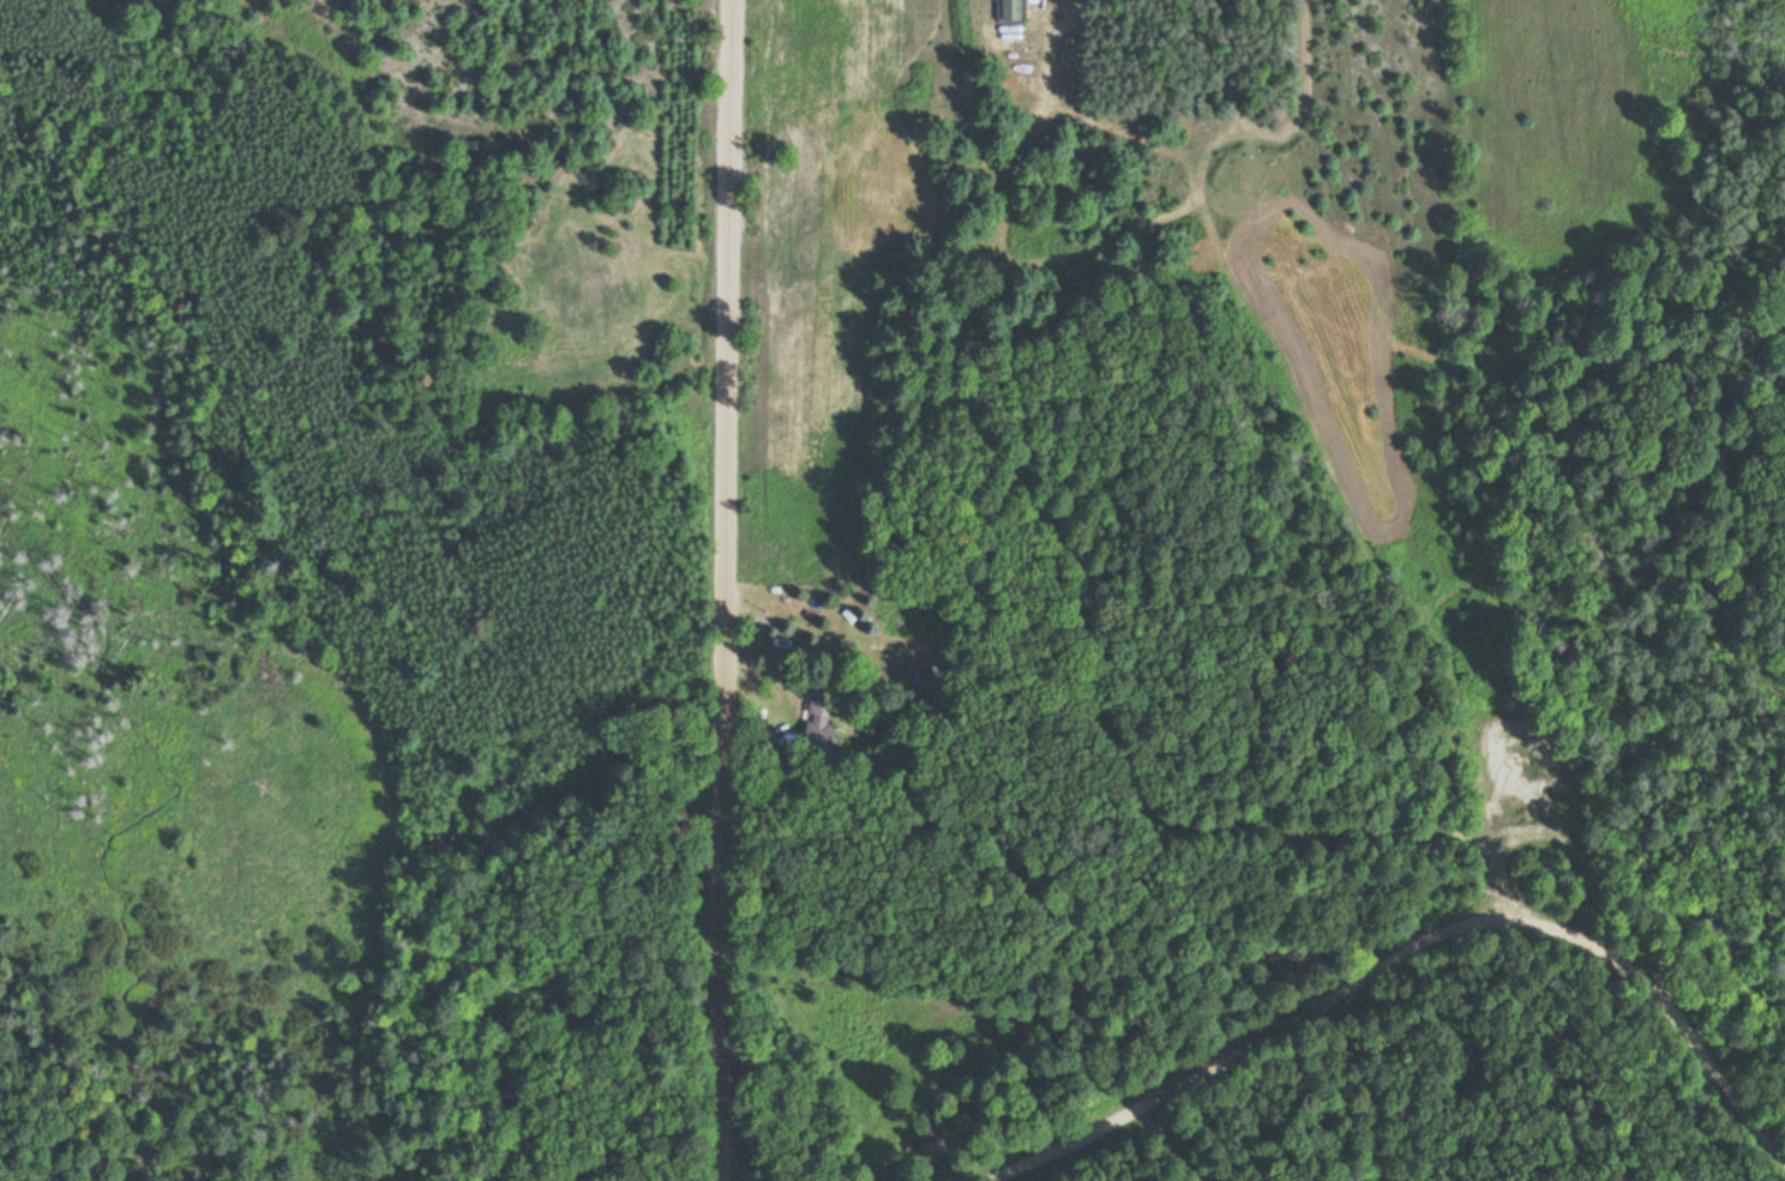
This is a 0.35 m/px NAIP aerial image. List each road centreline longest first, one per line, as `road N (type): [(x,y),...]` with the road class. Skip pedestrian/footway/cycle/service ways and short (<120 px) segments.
road 1 (residential): [(721,1180),(733,0)]
road 2 (residential): [(1784,1142),(1648,992),(1585,948),(1505,934),(1465,941),(1380,982),(1222,1089),(1113,1145),(1038,1158),(978,1180)]

